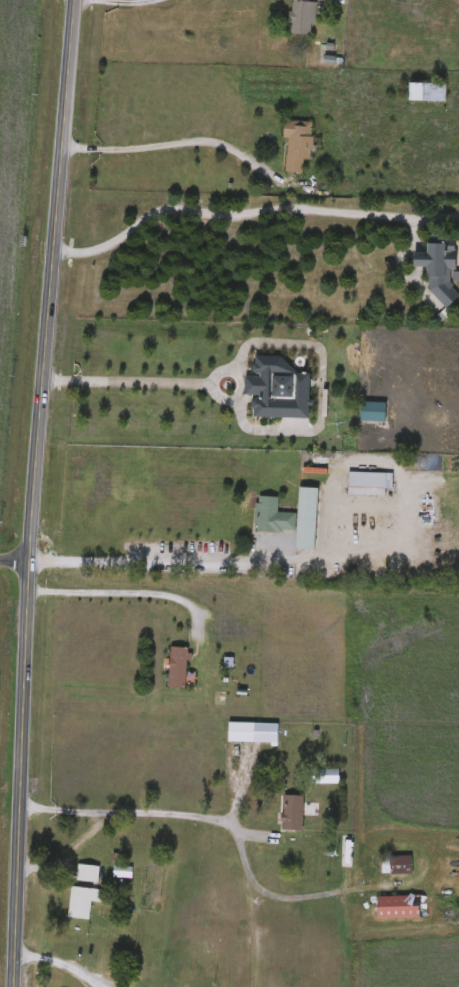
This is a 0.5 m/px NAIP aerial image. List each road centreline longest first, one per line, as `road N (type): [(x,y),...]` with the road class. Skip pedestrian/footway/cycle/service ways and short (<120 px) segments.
road 1 (tertiary): [(72,0),(27,578),(10,986)]

